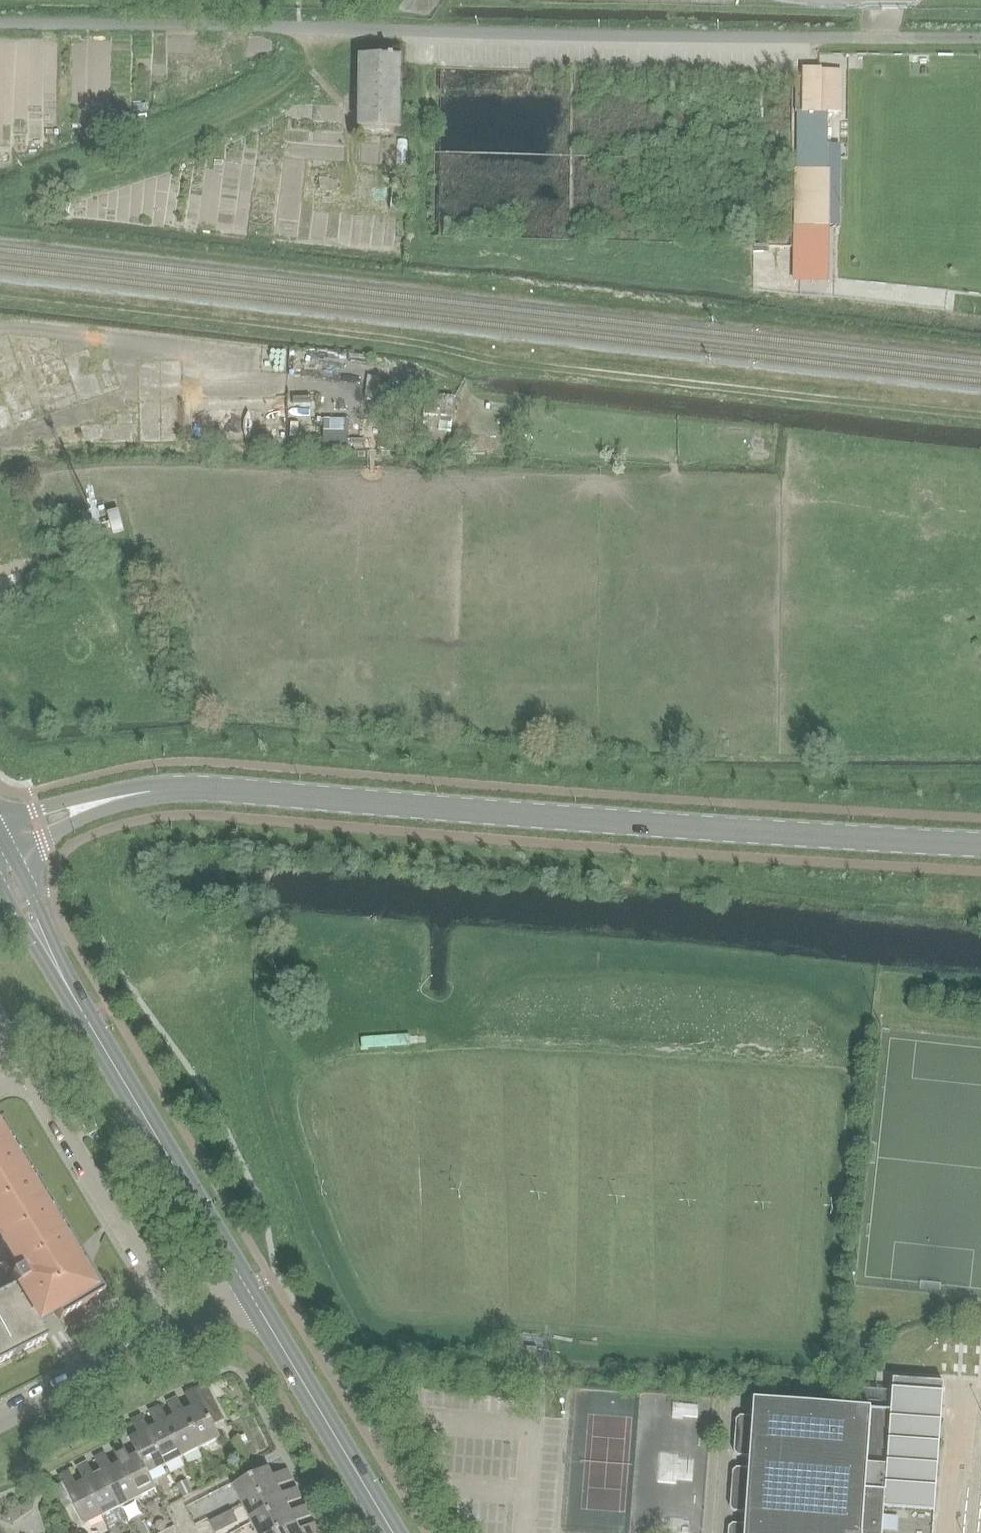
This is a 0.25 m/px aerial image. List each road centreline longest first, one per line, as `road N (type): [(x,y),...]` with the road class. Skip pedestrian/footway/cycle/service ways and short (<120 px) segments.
road 1 (tertiary): [(0,846),(71,812),(169,789),(980,842)]
road 2 (track): [(0,293),(980,415)]
road 3 (residential): [(0,25),(980,41)]
road 4 (tertiary): [(252,1296),(0,861)]
road 5 (residential): [(23,1073),(181,1333)]
road 6 (tertiary): [(397,1532),(252,1296)]
road 7 (residential): [(0,1425),(181,1333)]

